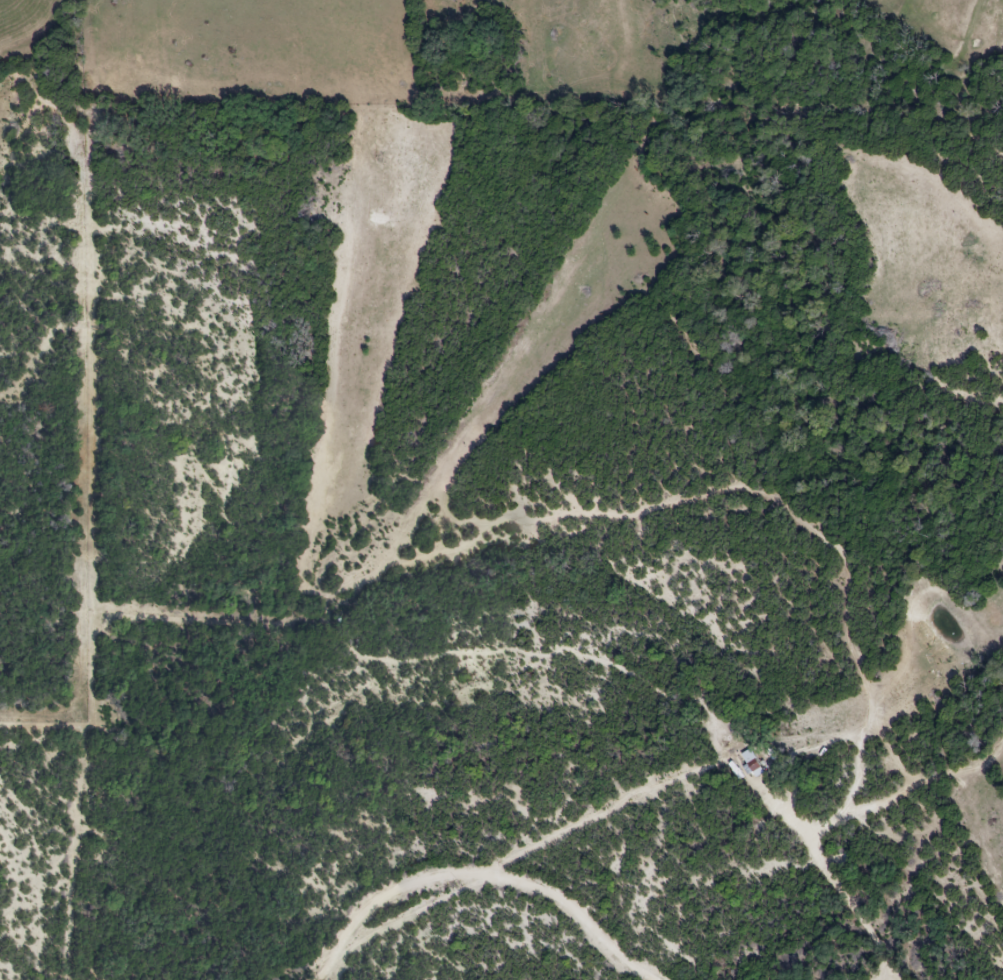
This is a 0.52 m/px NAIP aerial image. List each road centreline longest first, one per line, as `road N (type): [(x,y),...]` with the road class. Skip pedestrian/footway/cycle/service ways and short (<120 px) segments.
road 1 (residential): [(160,979),(169,972),(306,963),(350,884),(395,864),(468,869),(556,904),(643,979)]
road 2 (residential): [(825,979),(846,953),(841,894),(782,825)]

